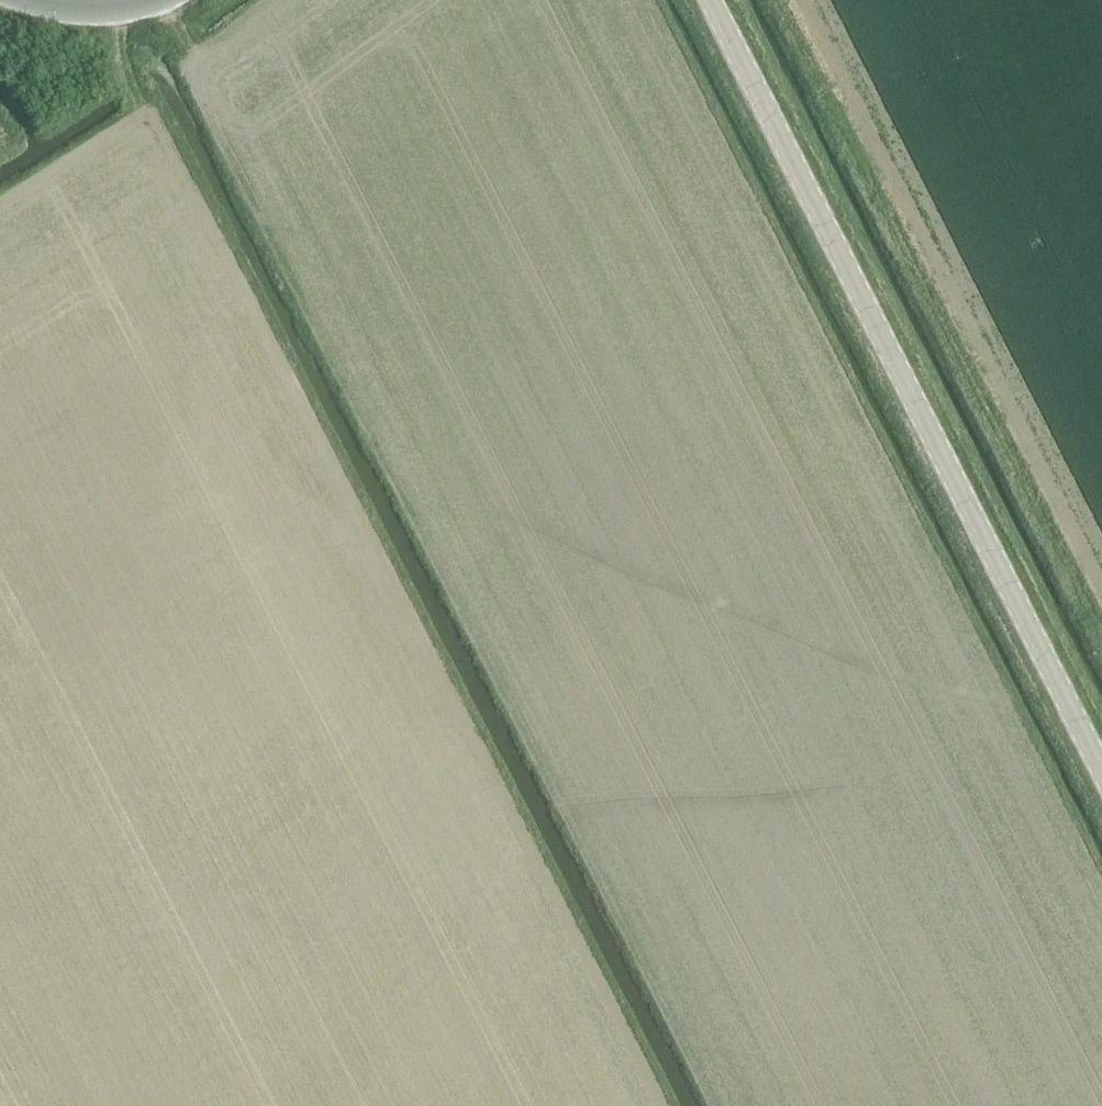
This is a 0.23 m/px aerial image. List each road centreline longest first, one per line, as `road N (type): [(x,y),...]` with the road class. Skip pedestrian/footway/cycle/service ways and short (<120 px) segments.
road 1 (tertiary): [(1101,771),(712,0)]
road 2 (tertiary): [(25,0),(120,13),(155,0)]

